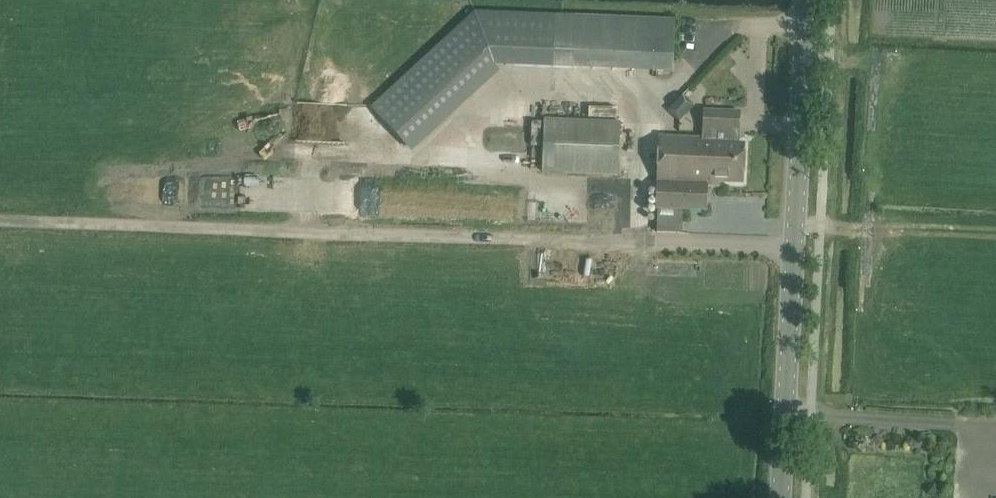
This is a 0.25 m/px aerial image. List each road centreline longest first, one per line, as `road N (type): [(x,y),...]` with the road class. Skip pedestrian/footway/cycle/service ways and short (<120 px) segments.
road 1 (secondary): [(777,497),(803,0)]

